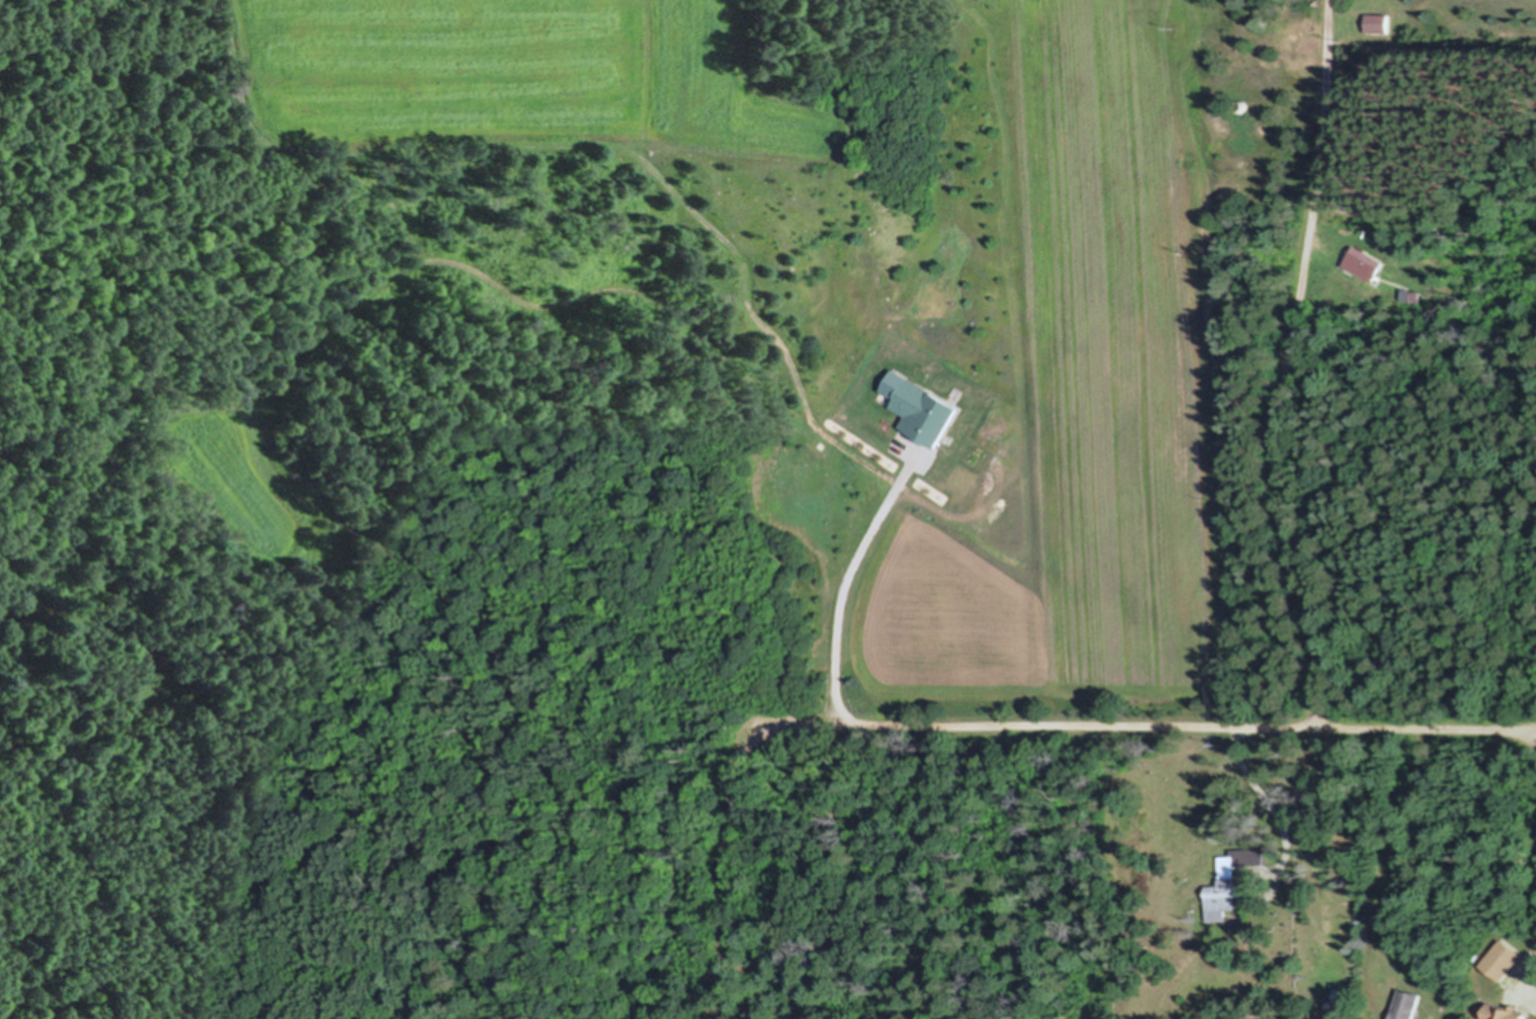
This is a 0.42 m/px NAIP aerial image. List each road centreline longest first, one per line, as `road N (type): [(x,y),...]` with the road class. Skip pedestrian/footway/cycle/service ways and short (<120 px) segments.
road 1 (residential): [(761,723),(1533,733)]
road 2 (residential): [(1322,727),(1322,650),(1277,504),(1278,423),(1325,143),(1332,0)]

